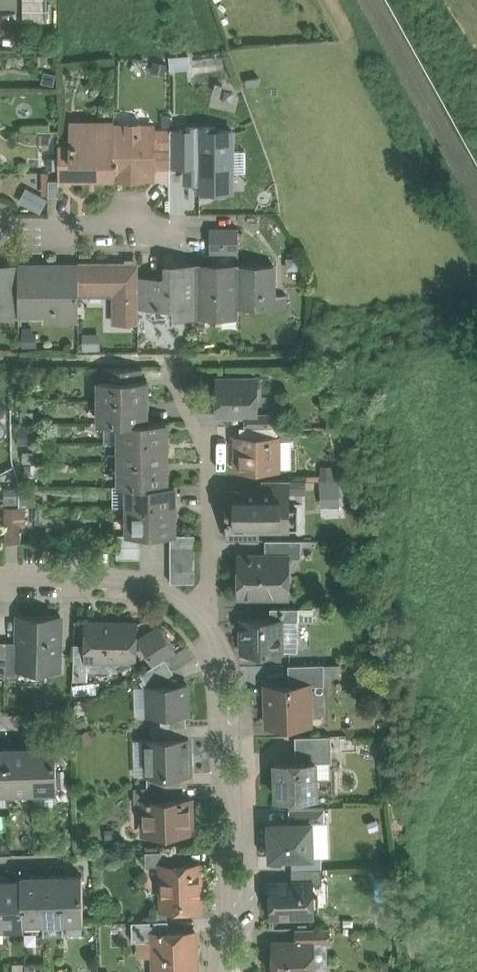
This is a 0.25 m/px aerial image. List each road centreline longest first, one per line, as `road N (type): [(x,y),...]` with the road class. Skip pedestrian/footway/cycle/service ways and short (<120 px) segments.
road 1 (residential): [(210,612),(226,728),(236,938),(230,971)]
road 2 (residential): [(164,359),(209,458),(210,612)]
road 3 (residential): [(0,581),(111,585),(210,612)]
road 4 (residential): [(143,219),(101,230),(0,231)]

